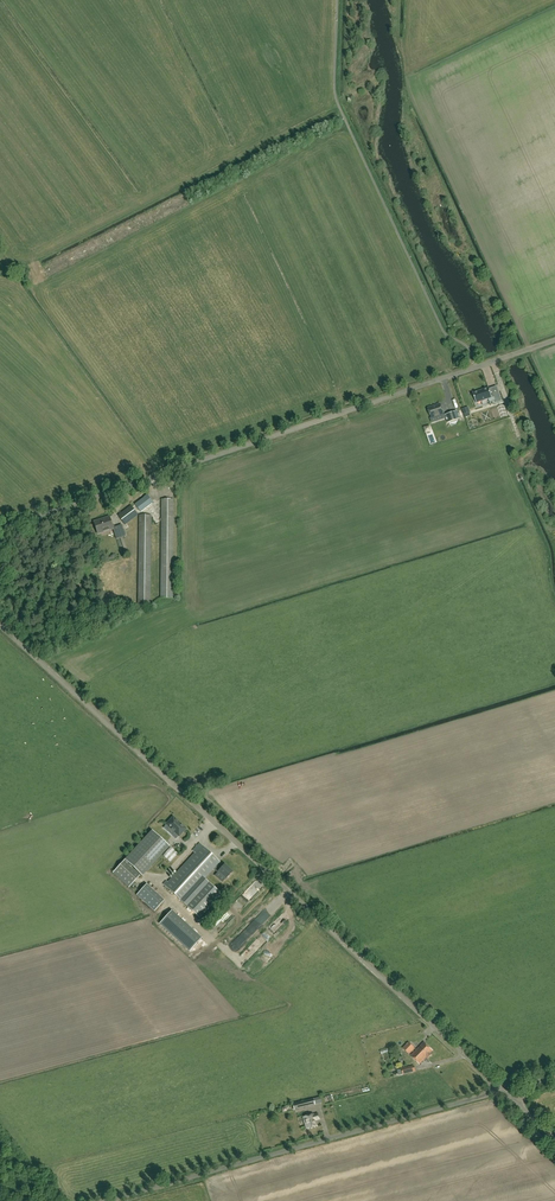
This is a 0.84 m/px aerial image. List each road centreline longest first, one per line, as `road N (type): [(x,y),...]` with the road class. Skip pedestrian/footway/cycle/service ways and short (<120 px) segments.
road 1 (unclassified): [(499,1087),(0,625)]
road 2 (unclassified): [(0,529),(554,340)]
road 3 (unclassified): [(106,1200),(499,1087)]

